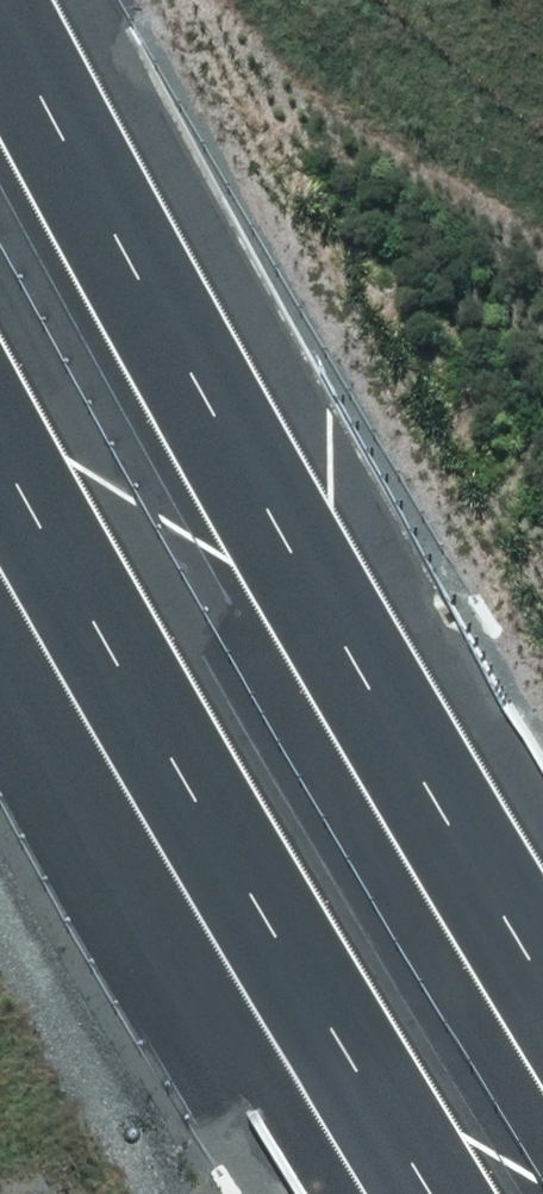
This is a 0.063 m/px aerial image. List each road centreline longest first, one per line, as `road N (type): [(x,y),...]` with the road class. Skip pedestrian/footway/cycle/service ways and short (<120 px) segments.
road 1 (motorway): [(5,0),(311,567),(542,932)]
road 2 (motorway): [(449,1193),(0,415)]

